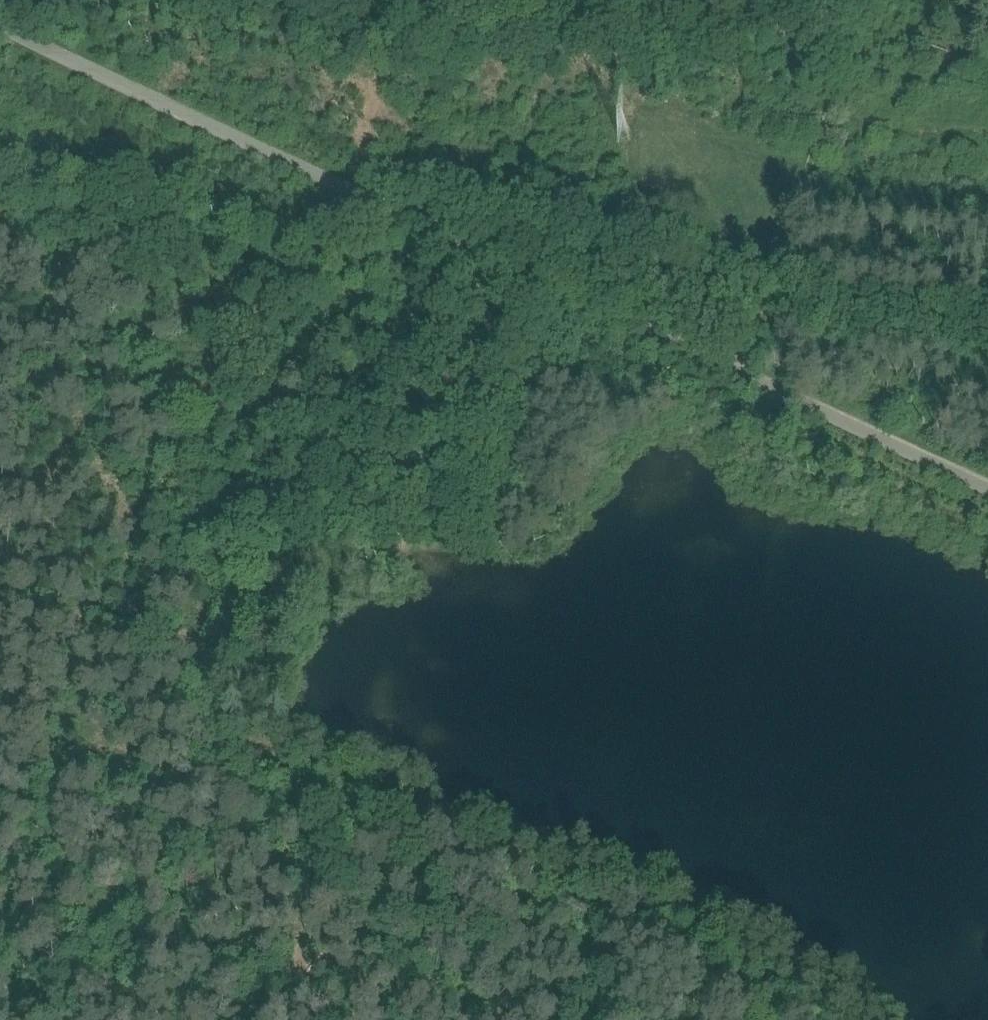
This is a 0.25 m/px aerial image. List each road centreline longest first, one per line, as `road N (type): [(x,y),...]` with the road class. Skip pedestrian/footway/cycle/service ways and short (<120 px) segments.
road 1 (unclassified): [(987,488),(0,29)]

